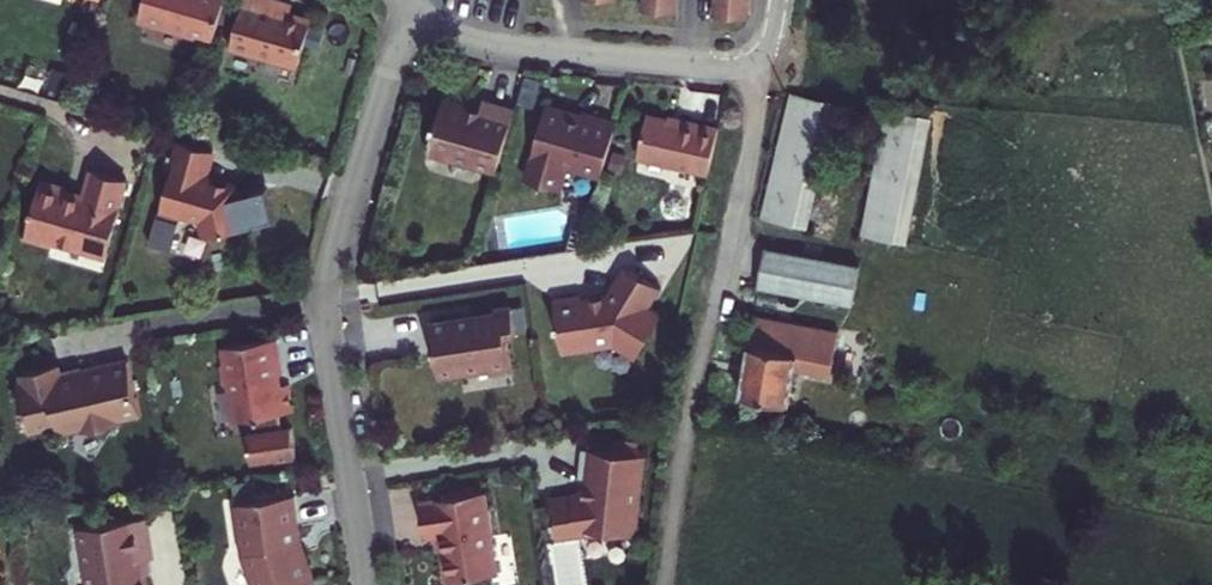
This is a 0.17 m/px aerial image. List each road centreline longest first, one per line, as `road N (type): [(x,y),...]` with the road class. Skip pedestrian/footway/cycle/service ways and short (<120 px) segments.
road 1 (residential): [(367,584),(326,284),(409,3)]
road 2 (unclassified): [(666,584),(689,405),(754,121),(749,65)]
road 3 (residential): [(409,3),(484,41),(749,65)]

